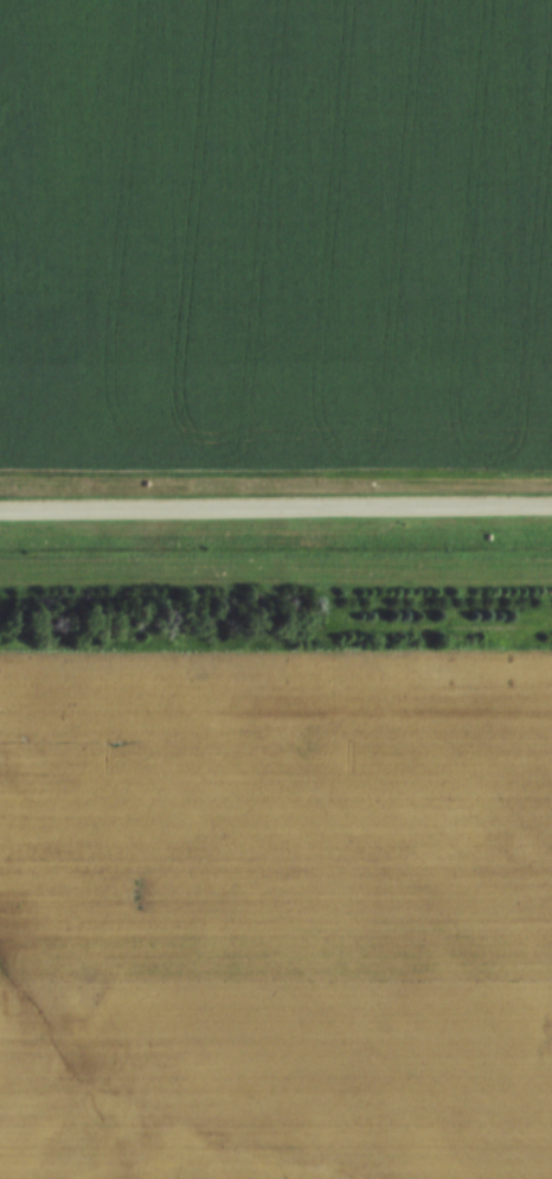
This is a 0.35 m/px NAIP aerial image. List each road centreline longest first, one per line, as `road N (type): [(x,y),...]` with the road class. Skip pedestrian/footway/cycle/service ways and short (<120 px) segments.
road 1 (residential): [(551,513),(0,513)]

